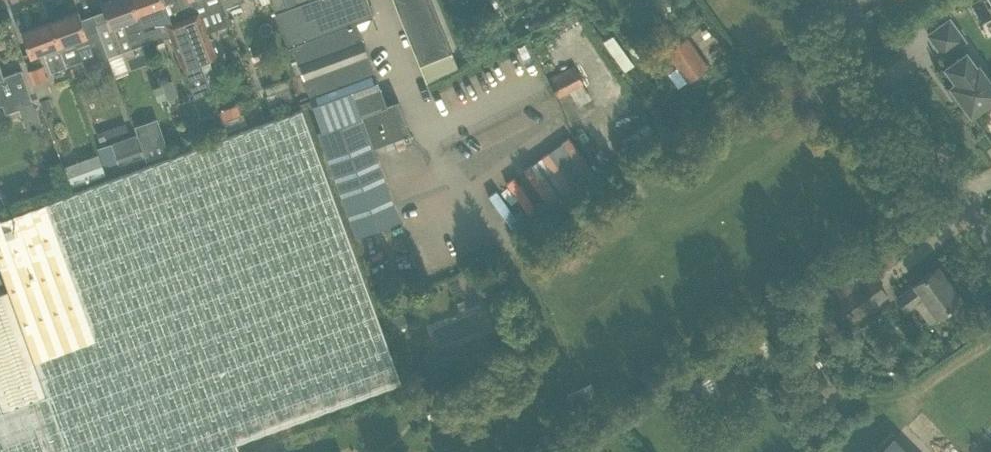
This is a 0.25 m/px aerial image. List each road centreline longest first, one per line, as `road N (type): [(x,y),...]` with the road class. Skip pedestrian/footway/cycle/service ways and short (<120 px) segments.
road 1 (unclassified): [(990,236),(820,0)]

